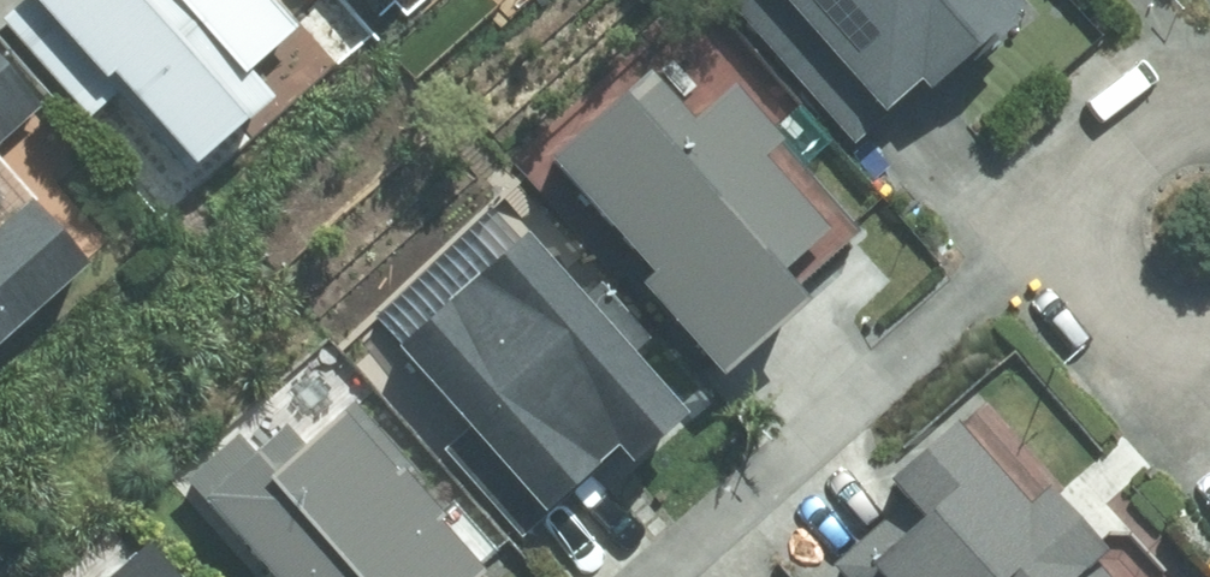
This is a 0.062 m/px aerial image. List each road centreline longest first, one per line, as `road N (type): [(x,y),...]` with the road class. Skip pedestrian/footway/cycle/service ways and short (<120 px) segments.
road 1 (residential): [(1050,248),(665,576)]
road 2 (residential): [(1050,248),(1080,186),(1130,121),(1162,104),(1209,99)]
road 3 (residential): [(1209,355),(1151,343),(1050,248)]

